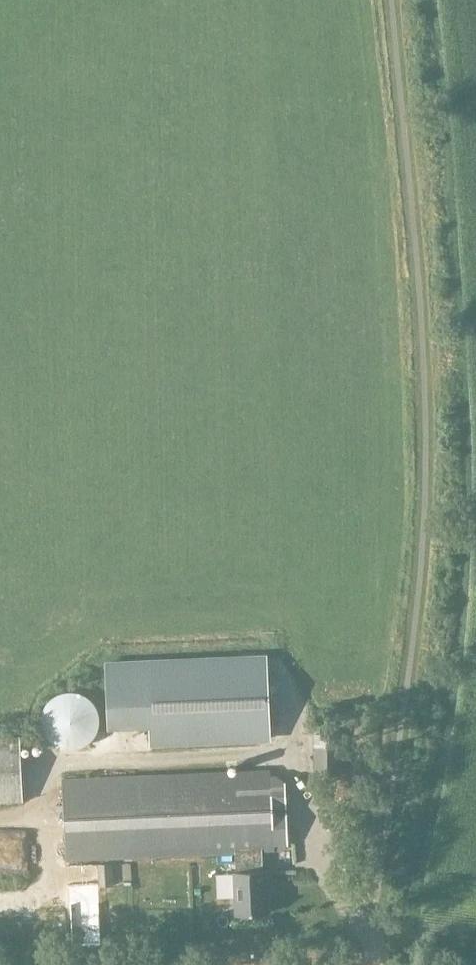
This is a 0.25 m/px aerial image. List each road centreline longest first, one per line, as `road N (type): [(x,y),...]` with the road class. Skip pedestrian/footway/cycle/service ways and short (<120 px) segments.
road 1 (track): [(0,820),(37,813),(46,779),(65,767),(272,753),(288,762),(307,803),(308,850)]

